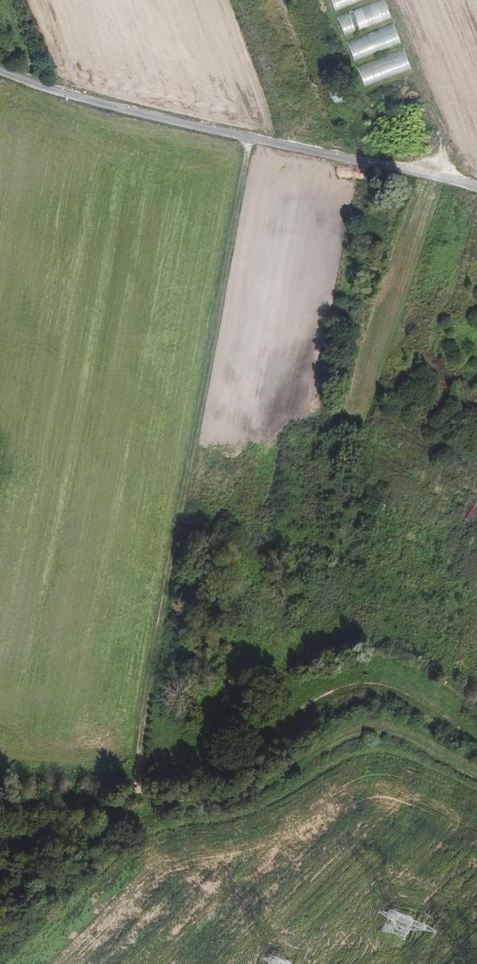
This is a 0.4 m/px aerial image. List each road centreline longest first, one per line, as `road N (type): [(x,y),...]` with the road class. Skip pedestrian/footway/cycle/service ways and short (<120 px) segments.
road 1 (track): [(137,761),(250,140)]
road 2 (unclassified): [(0,69),(163,121),(476,190)]
road 3 (track): [(476,767),(381,724),(344,731),(252,788),(141,804)]
road 4 (track): [(453,183),(444,132),(392,0)]
road 5 (track): [(141,804),(4,785)]

